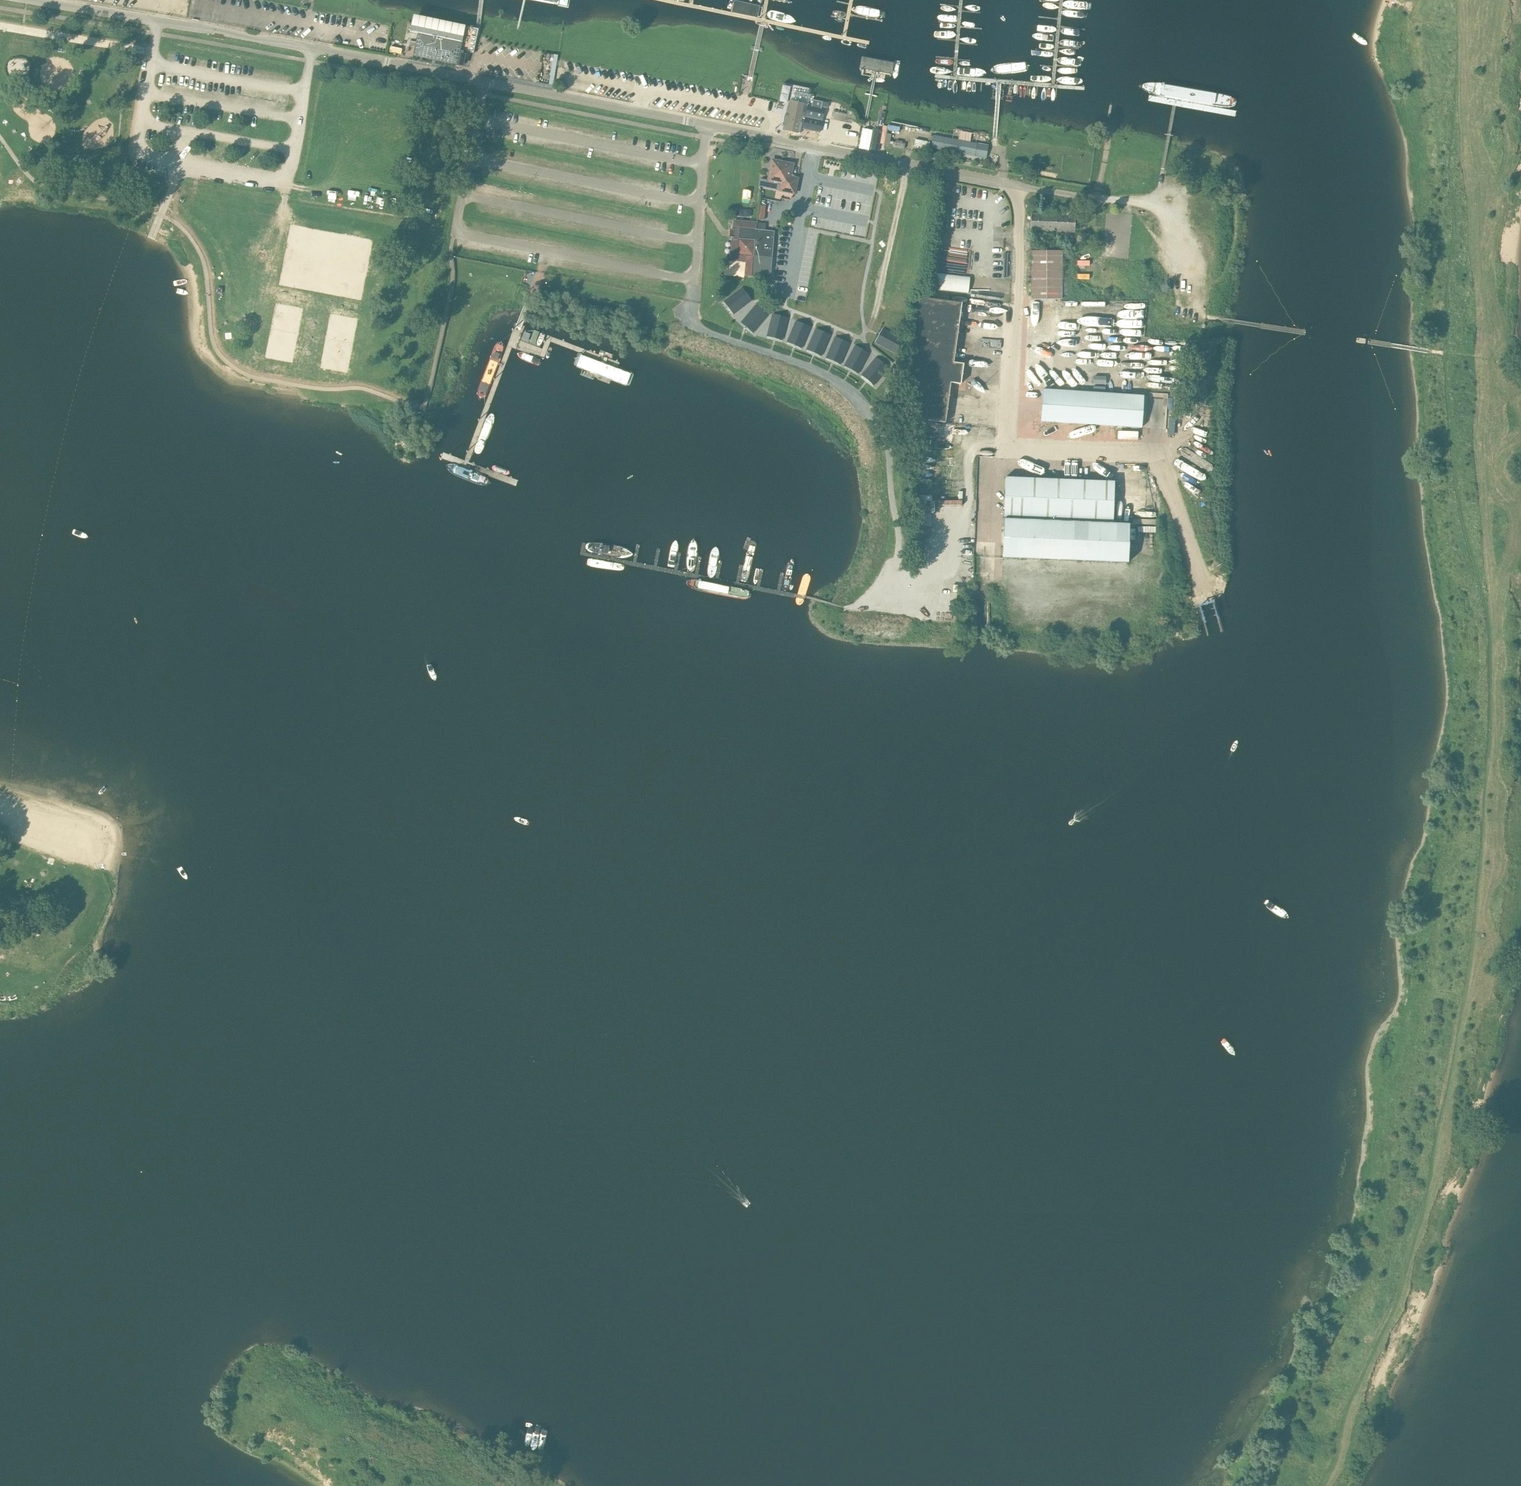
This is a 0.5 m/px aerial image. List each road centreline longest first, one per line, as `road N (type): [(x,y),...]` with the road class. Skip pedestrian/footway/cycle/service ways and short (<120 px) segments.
road 1 (track): [(1290,1485),(1443,1076),(1484,826),(1495,671),(1486,422),(1471,376),(1430,351)]
road 2 (unclassified): [(639,114),(12,0)]
road 3 (unclassified): [(872,419),(823,374),(694,320),(706,127)]
road 4 (unclassified): [(1133,202),(765,137)]

